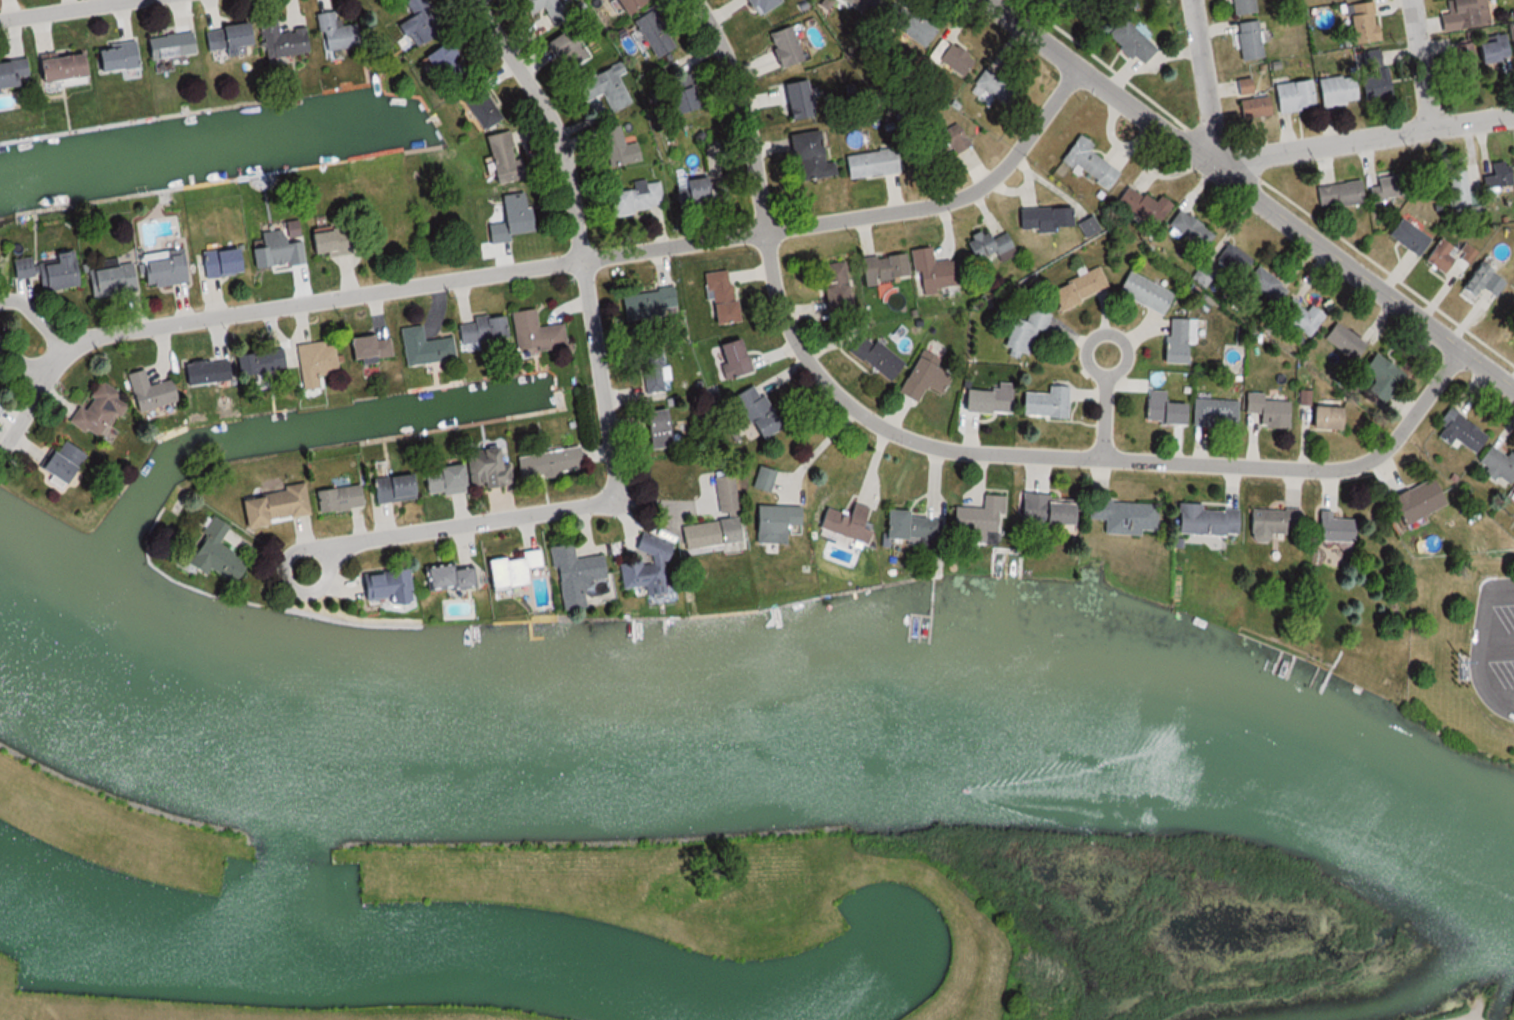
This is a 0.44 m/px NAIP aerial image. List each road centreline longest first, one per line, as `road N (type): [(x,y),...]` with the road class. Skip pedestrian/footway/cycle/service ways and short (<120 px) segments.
road 1 (residential): [(22,309),(47,332),(122,331),(951,203),(1003,172),(1080,69)]
road 2 (residential): [(1460,351),(1391,442),(1345,465),(989,453),(888,434),(823,387),(783,331),(766,277),(737,100),(687,0)]
road 3 (residential): [(1513,391),(991,0)]
road 4 (residential): [(605,490),(597,389),(555,147),(467,0)]
road 5 (residential): [(269,581),(329,548),(575,504),(605,490)]
road 6 (residential): [(1217,165),(1513,116)]
road 7 (residential): [(1217,165),(1192,0)]
road 8 (residential): [(1088,361),(1102,376),(1116,376),(1128,367),(1129,344),(1103,333),(1088,347),(1088,361)]
road 9 (residential): [(1434,129),(1413,0)]

